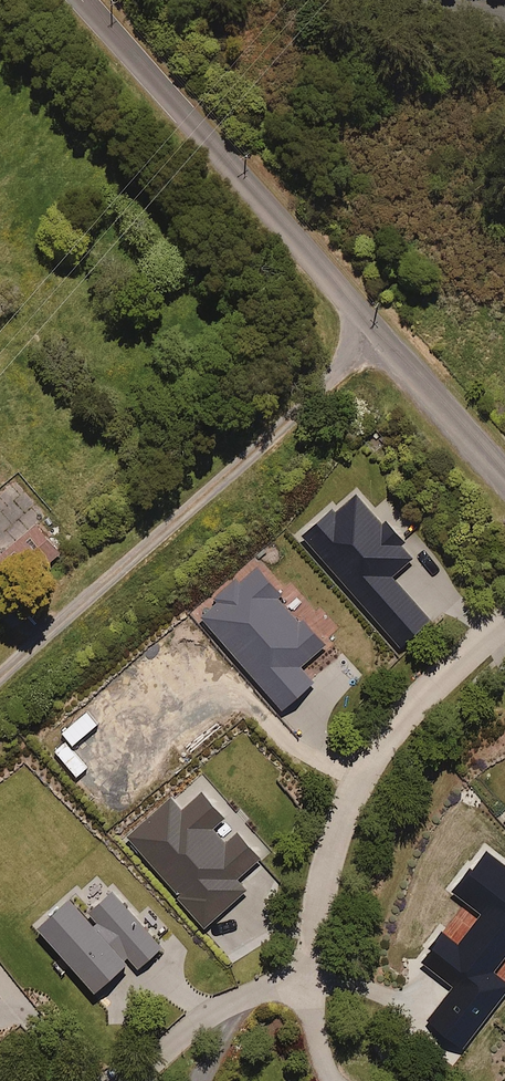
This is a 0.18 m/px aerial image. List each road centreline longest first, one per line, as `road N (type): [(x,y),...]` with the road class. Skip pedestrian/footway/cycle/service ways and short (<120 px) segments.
road 1 (residential): [(81,0),(504,480)]
road 2 (residential): [(504,615),(386,714),(281,963),(150,1080)]
road 3 (track): [(0,666),(379,335)]

